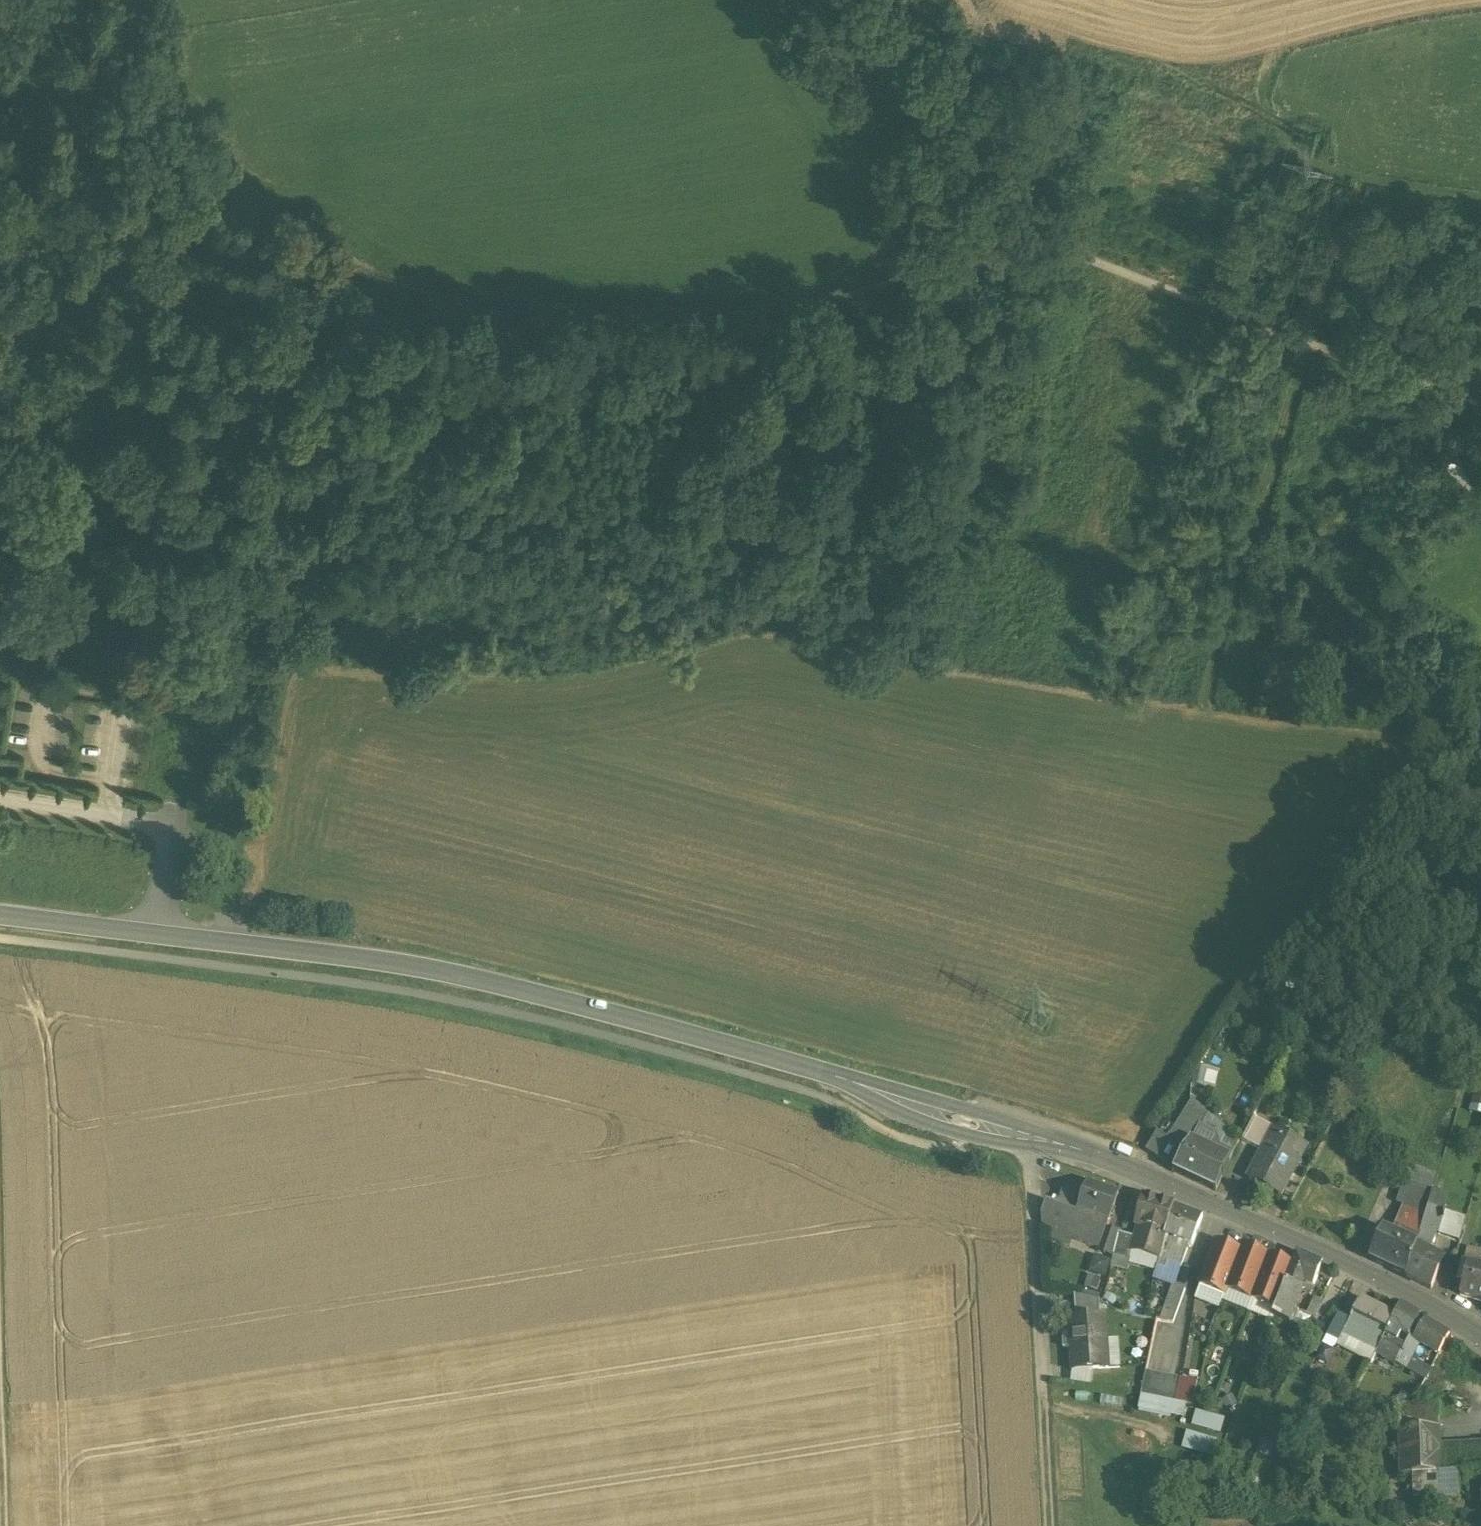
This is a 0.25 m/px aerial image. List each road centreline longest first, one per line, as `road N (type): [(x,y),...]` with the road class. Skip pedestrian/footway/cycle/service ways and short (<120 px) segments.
road 1 (secondary): [(0,916),(419,964),(732,1047),(1096,1155),(1375,1278),(1480,1338)]
road 2 (track): [(1480,401),(1072,244),(955,261),(822,298),(703,320),(602,314),(448,290),(324,256)]
road 3 (track): [(233,944),(269,662),(300,557),(291,306),(324,256)]
road 4 (track): [(0,113),(324,256)]
road 5 (track): [(1048,1525),(1041,1401)]

